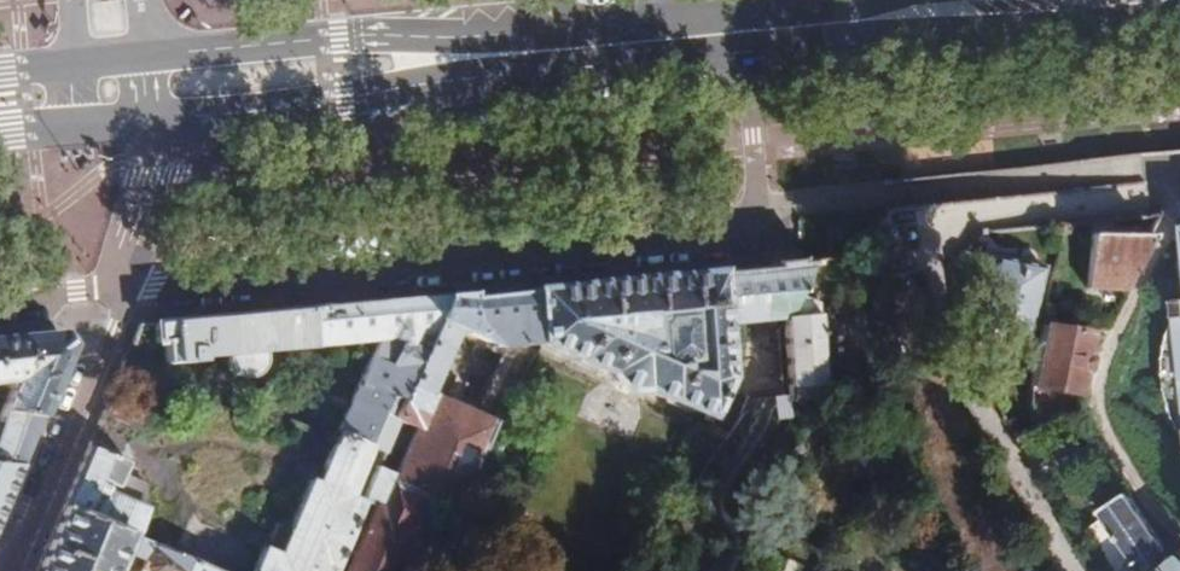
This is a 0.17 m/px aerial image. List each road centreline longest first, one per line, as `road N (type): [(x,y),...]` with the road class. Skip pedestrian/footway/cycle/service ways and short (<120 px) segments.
road 1 (residential): [(1063,570),(946,372),(921,226),(1172,202),(1169,165),(761,208)]
road 2 (residential): [(761,208),(755,222),(736,232),(121,293)]
road 3 (primary): [(470,57),(356,41),(152,62)]
road 4 (primary): [(159,118),(336,104),(470,57)]
road 5 (residential): [(4,570),(121,293)]
road 6 (primary): [(470,57),(745,32)]
road 7 (primary): [(745,32),(990,10)]
road 8 (primary): [(990,10),(1052,27),(1179,19)]
road 9 (residential): [(121,293),(164,166),(159,118)]
road 10 (residential): [(745,32),(761,208)]
road 11 (residential): [(0,304),(121,293)]

